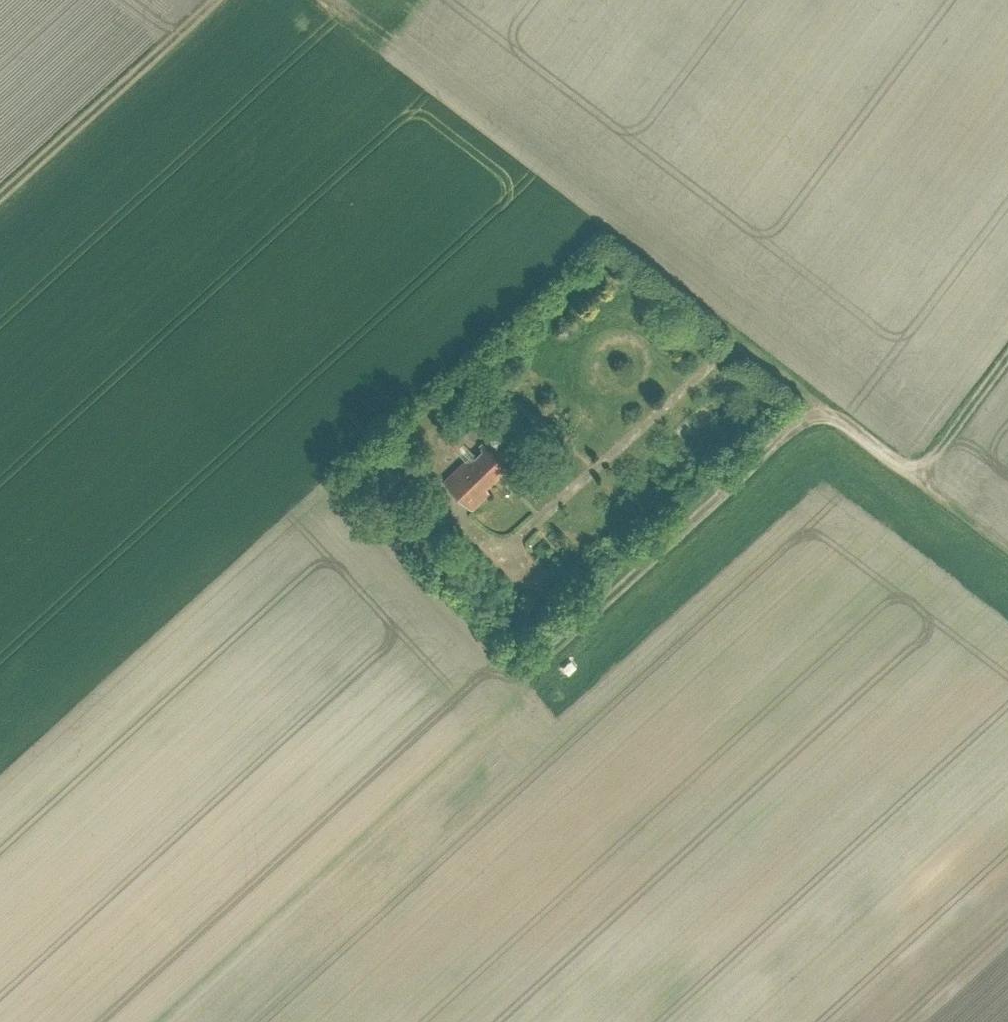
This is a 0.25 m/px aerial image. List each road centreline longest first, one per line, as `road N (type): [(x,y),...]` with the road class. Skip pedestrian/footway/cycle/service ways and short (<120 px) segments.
road 1 (track): [(511,546),(736,341),(914,481),(1007,357)]
road 2 (track): [(0,196),(213,0)]

